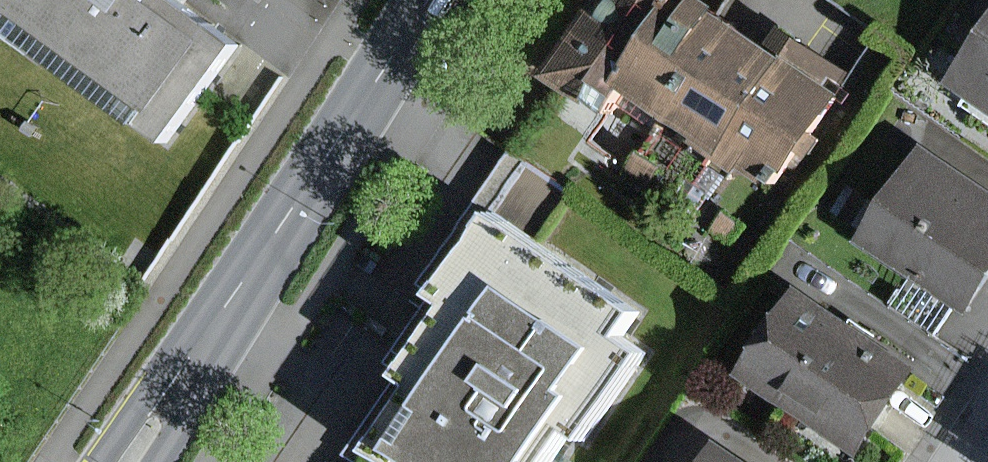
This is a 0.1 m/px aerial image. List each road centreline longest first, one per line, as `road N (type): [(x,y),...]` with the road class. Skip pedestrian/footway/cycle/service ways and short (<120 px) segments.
road 1 (primary): [(390,61),(218,319)]
road 2 (primary): [(218,319),(98,461)]
road 3 (primary): [(158,461),(176,434),(218,319)]

